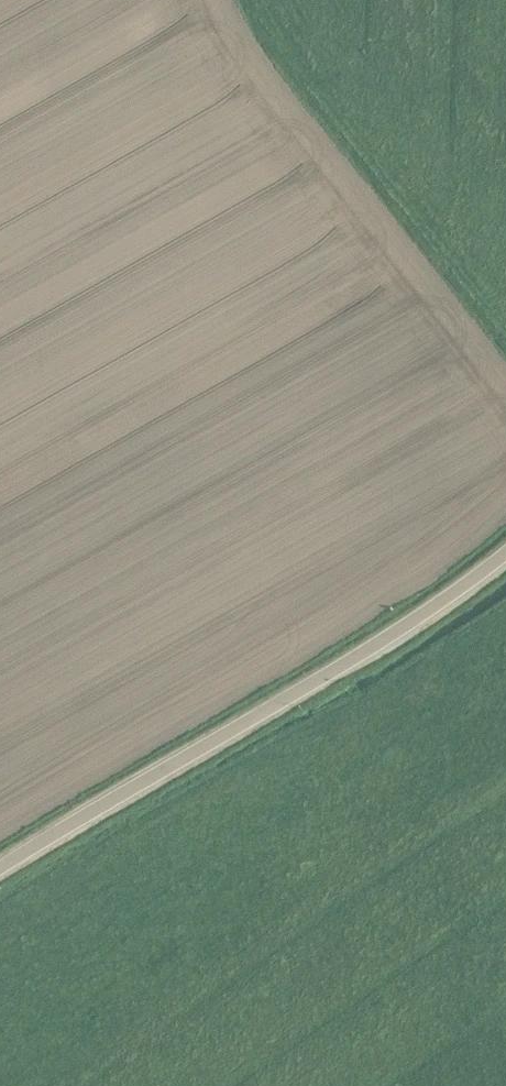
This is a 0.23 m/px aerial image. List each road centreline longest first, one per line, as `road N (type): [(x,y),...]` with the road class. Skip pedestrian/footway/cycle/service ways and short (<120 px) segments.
road 1 (unclassified): [(505,549),(386,635),(0,864)]
road 2 (track): [(262,0),(272,29),(505,327)]

